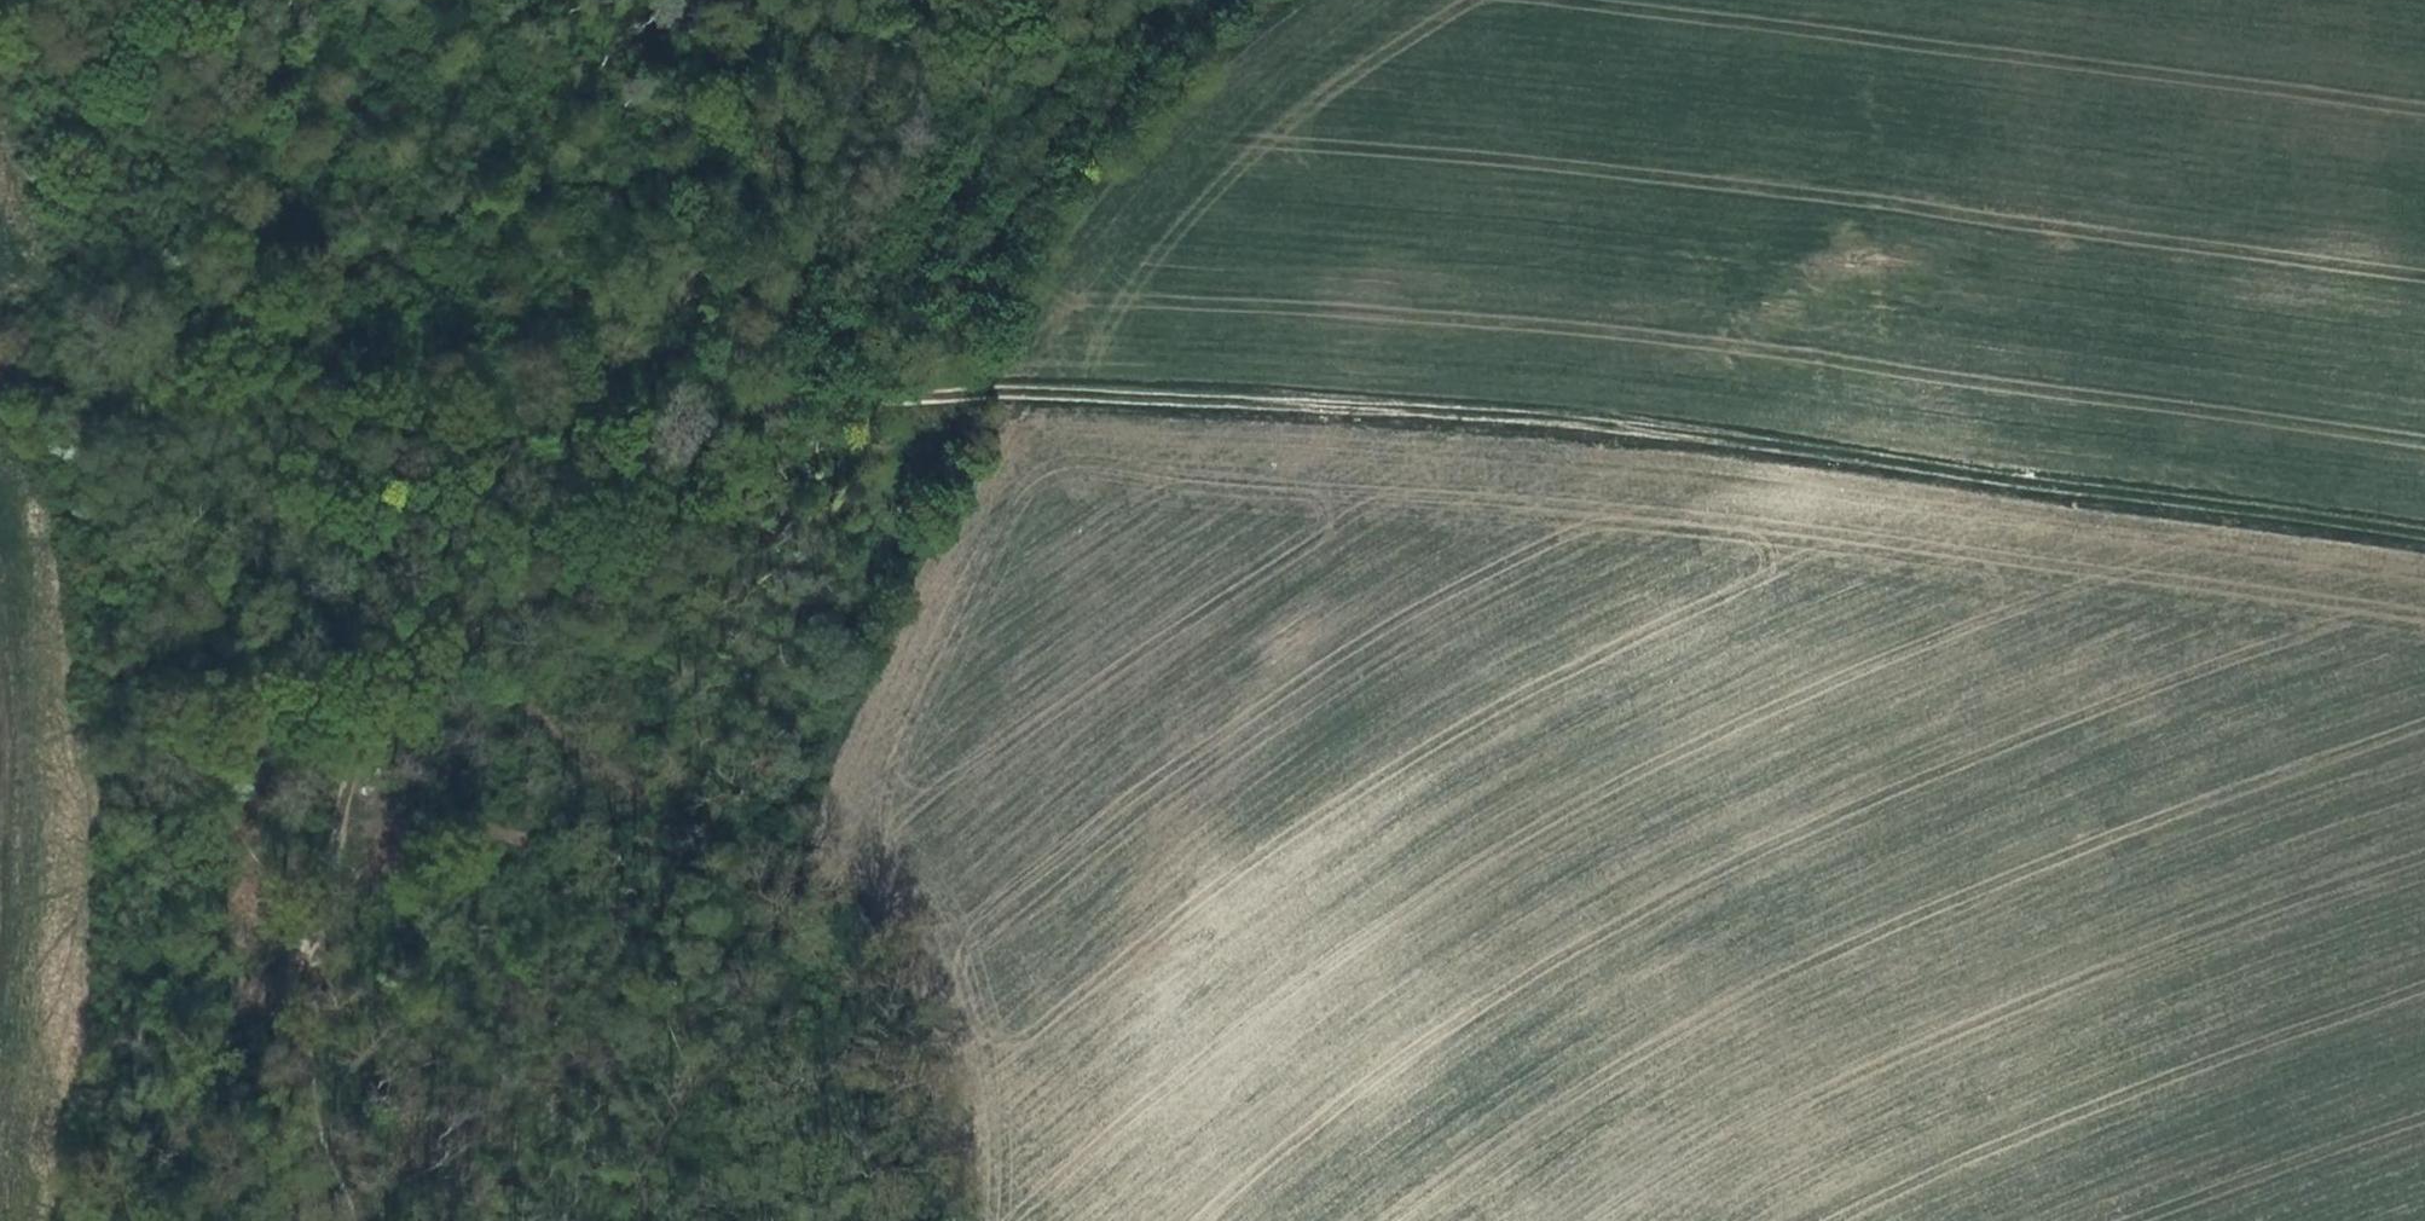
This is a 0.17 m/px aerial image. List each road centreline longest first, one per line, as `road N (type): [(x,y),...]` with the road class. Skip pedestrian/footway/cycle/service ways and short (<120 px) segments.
road 1 (track): [(2424,545),(1879,458),(1543,422),(938,386),(912,403),(893,453),(885,545),(754,858)]

